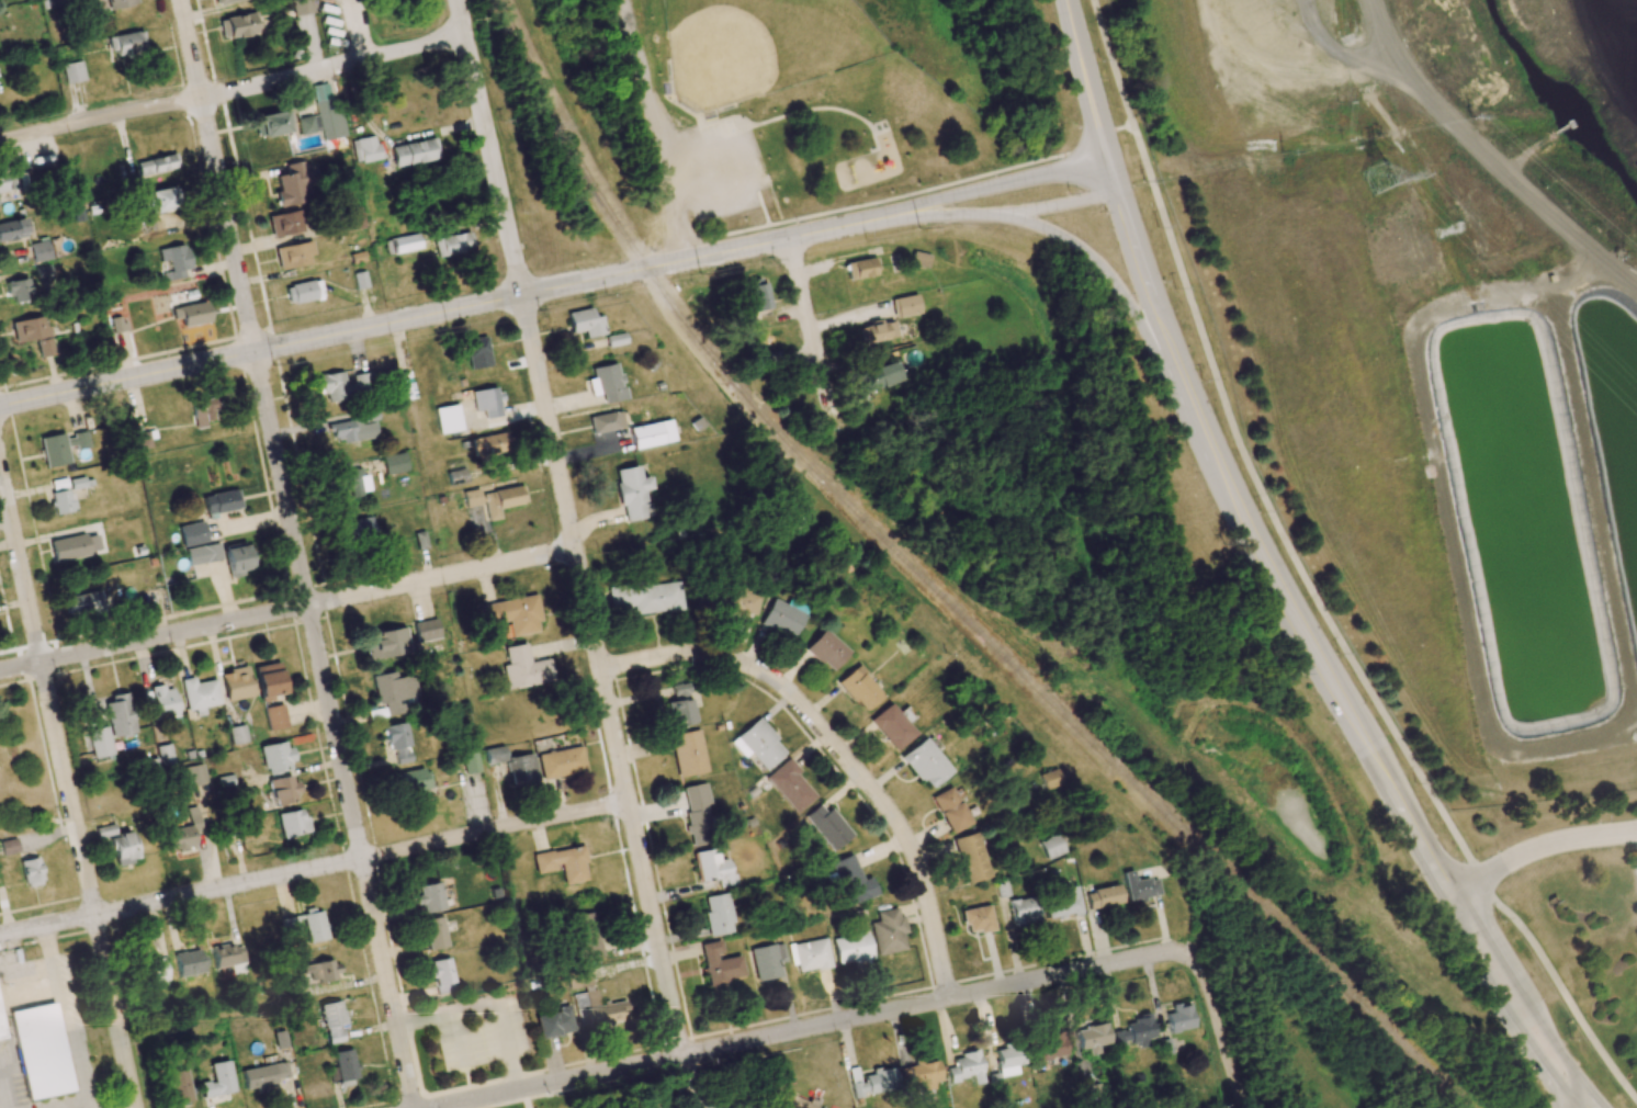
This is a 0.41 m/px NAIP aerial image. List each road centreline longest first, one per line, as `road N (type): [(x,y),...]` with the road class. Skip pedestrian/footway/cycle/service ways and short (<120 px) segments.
road 1 (secondary): [(1591,1107),(1526,1014),(1288,606),(1192,410),(1106,160)]
road 2 (residential): [(433,1107),(1189,952),(1209,983),(1246,1107)]
road 3 (secondary): [(0,407),(912,212)]
road 4 (residential): [(684,1055),(521,295)]
road 5 (residential): [(417,1107),(256,352)]
road 6 (residential): [(135,1107),(0,467)]
road 7 (residential): [(629,803),(0,936)]
road 8 (residential): [(575,547),(0,671)]
road 9 (residential): [(950,998),(908,843),(791,694),(753,668),(705,655),(601,669)]
road 10 (residential): [(0,141),(463,37)]
road 11 (residential): [(256,352),(180,0)]
road 12 (residential): [(521,295),(455,0)]
road 13 (secondary): [(997,214),(1055,233),(1105,274),(1192,410)]
road 14 (secondary): [(912,212),(997,214),(1115,193)]
road 15 (secondary): [(1106,160),(912,212)]
road 16 (residential): [(834,430),(784,238)]
road 17 (secondary): [(1106,160),(1065,0)]

